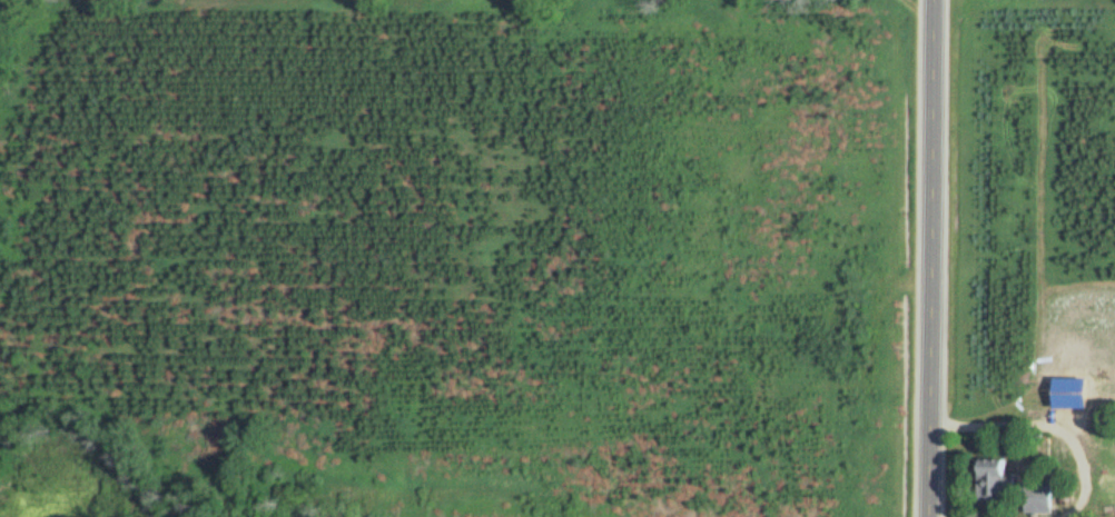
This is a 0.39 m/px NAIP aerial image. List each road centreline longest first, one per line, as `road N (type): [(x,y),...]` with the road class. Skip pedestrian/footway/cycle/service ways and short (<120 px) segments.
road 1 (secondary): [(928,516),(934,0)]

